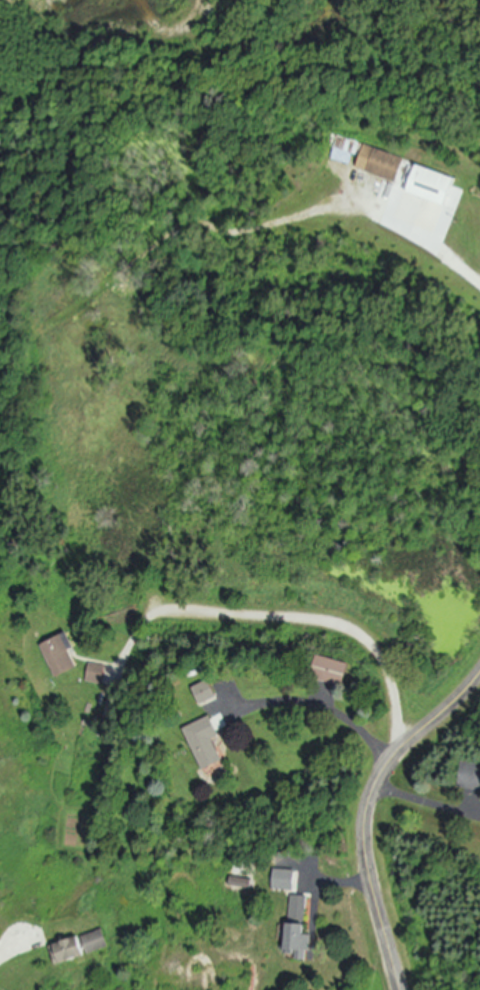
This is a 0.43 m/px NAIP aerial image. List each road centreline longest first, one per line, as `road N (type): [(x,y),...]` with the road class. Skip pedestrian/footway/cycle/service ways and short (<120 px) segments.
road 1 (residential): [(401,989),(370,872),(372,791),(396,751),(479,672)]

